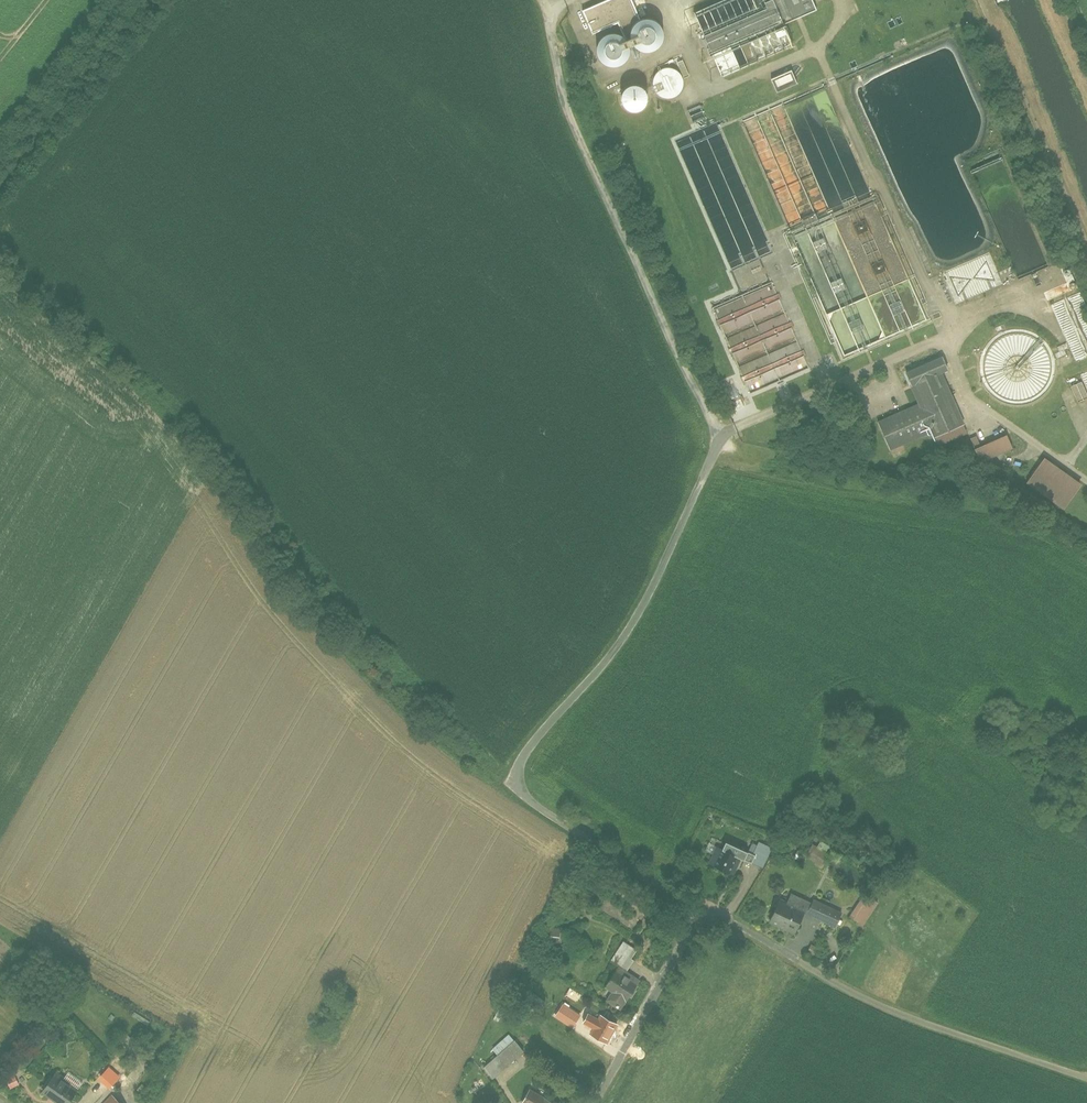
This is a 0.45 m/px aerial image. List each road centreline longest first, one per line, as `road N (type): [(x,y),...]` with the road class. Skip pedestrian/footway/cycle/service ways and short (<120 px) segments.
road 1 (residential): [(702,915),(531,802),(516,780),(534,739),(636,612),(717,442),(733,427)]
road 2 (track): [(750,453),(717,442),(562,109),(539,0)]
road 3 (residential): [(1086,1078),(905,1012),(702,915)]
road 4 (track): [(161,0),(0,183)]
road 5 (residential): [(595,1102),(702,915)]

